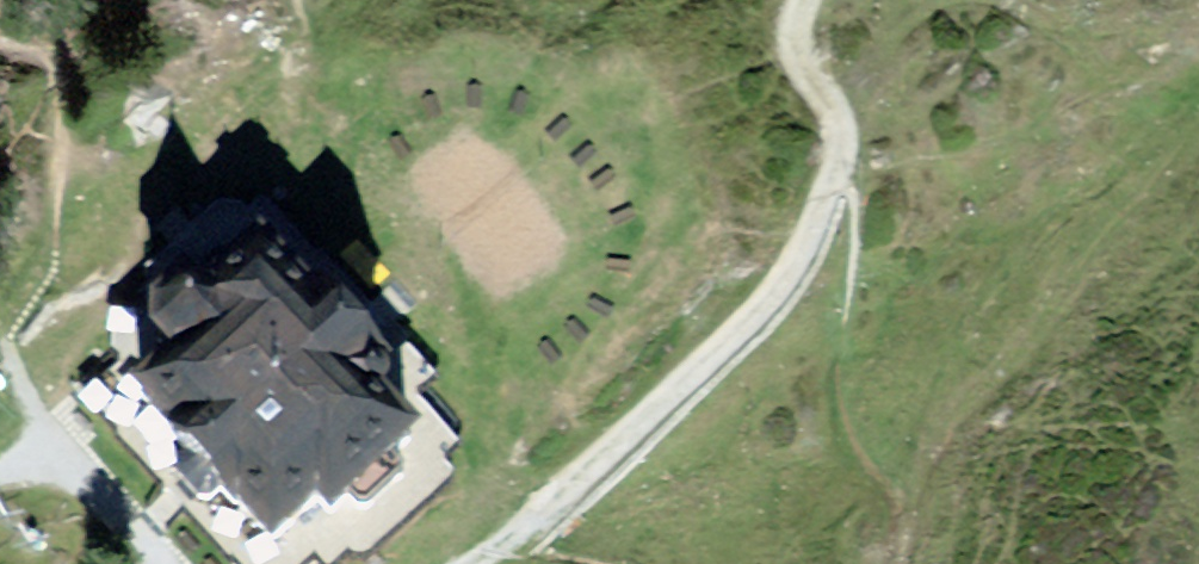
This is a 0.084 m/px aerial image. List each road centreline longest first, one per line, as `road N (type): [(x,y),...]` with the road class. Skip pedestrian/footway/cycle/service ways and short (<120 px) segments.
road 1 (track): [(480,563),(748,325),(794,269),(834,176)]
road 2 (track): [(0,476),(59,453),(151,563)]
road 3 (track): [(801,0),(792,47),(834,121),(834,176)]

